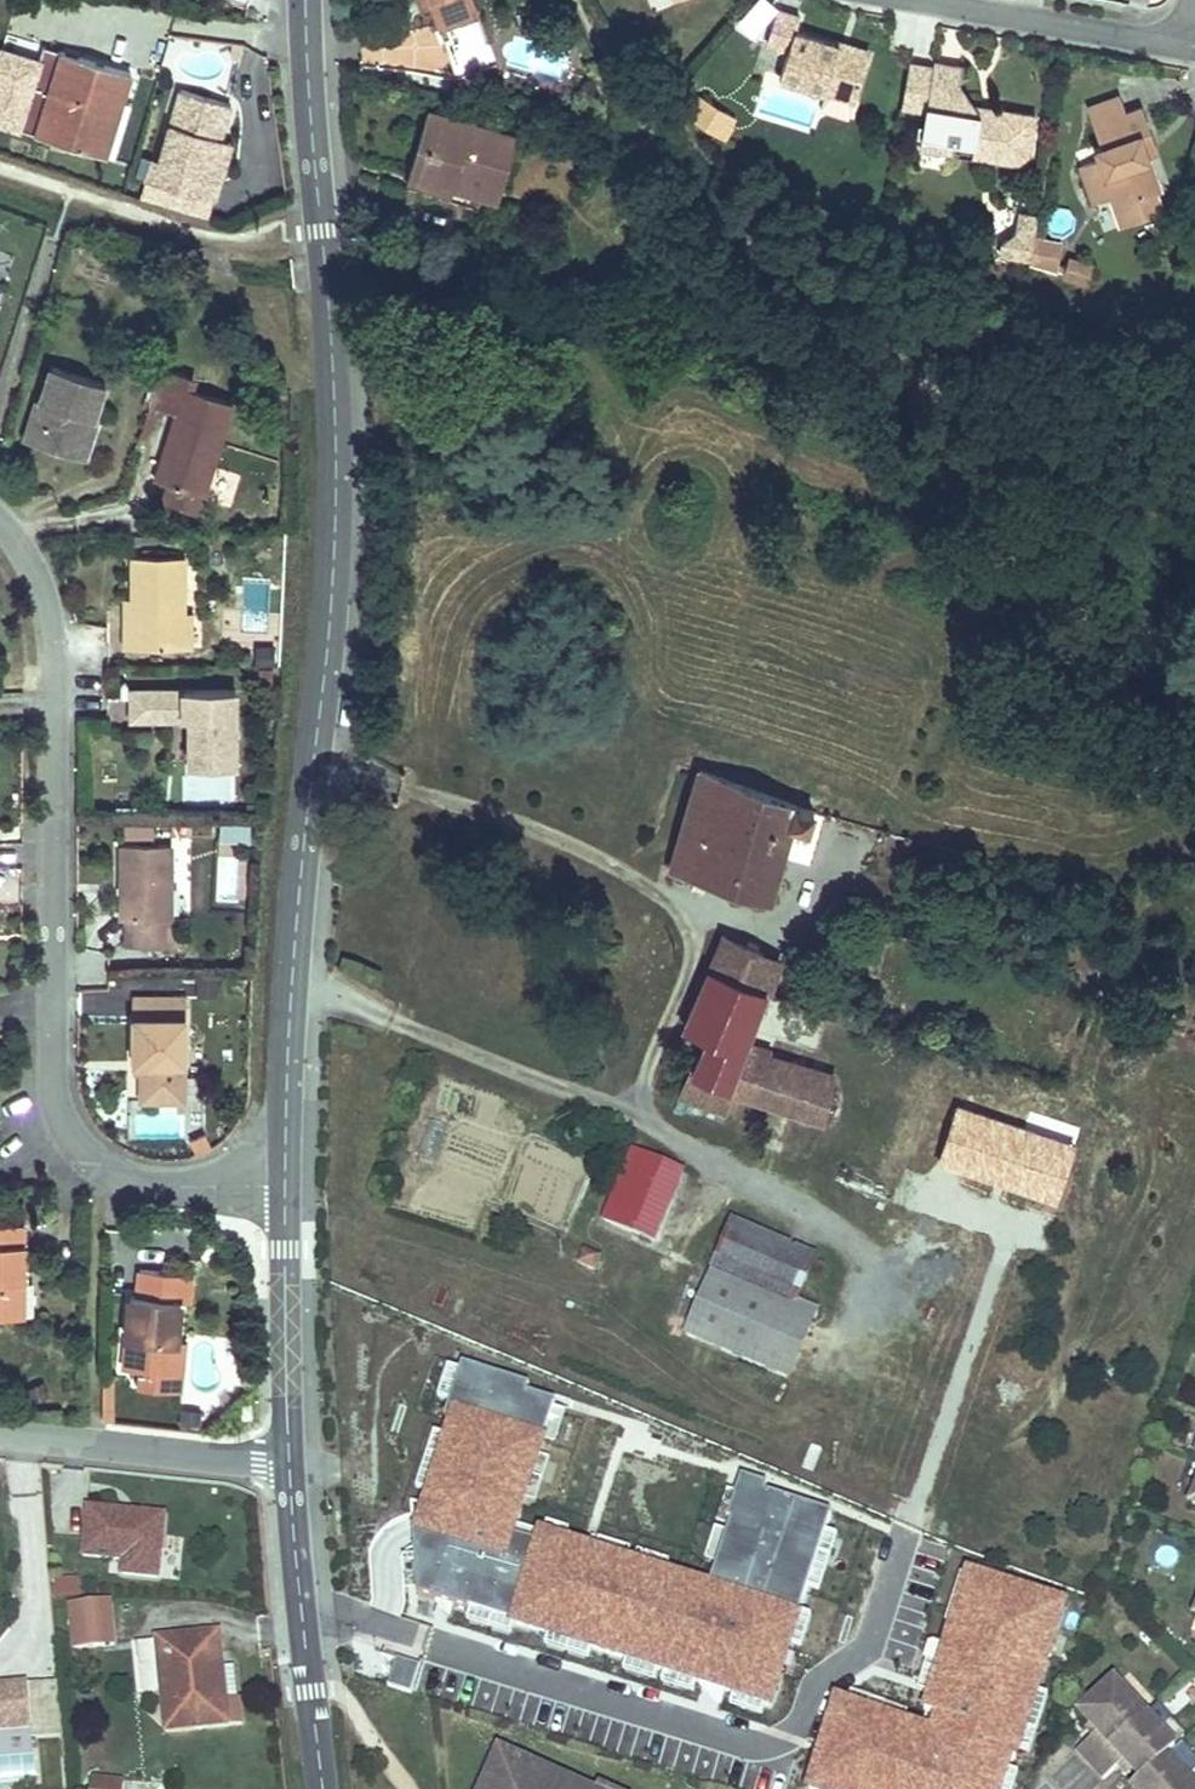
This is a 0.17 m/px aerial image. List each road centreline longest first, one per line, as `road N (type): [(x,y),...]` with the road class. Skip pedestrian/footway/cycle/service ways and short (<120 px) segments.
road 1 (secondary): [(283,1186),(292,940),(335,535),(334,382),(305,0)]
road 2 (residential): [(283,1186),(150,1183),(94,1160),(50,1116),(52,603),(0,540)]
road 3 (secondary): [(322,1788),(289,1461)]
road 4 (residential): [(289,1461),(0,1432)]
road 5 (secondary): [(289,1461),(283,1186)]
road 6 (residential): [(1194,43),(932,0)]

